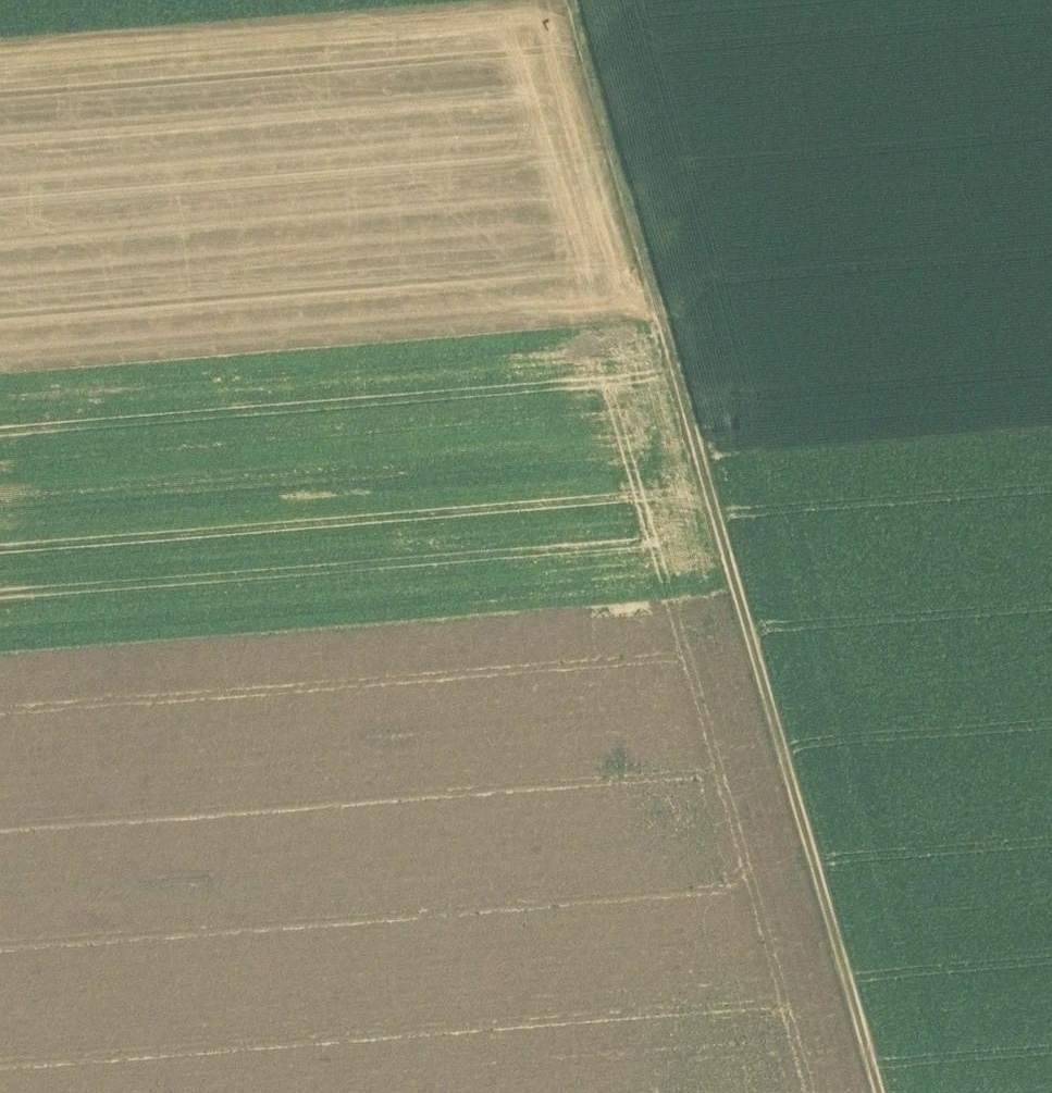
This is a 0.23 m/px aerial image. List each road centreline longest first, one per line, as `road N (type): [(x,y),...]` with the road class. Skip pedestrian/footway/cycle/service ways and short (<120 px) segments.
road 1 (track): [(583,0),(880,1092)]

